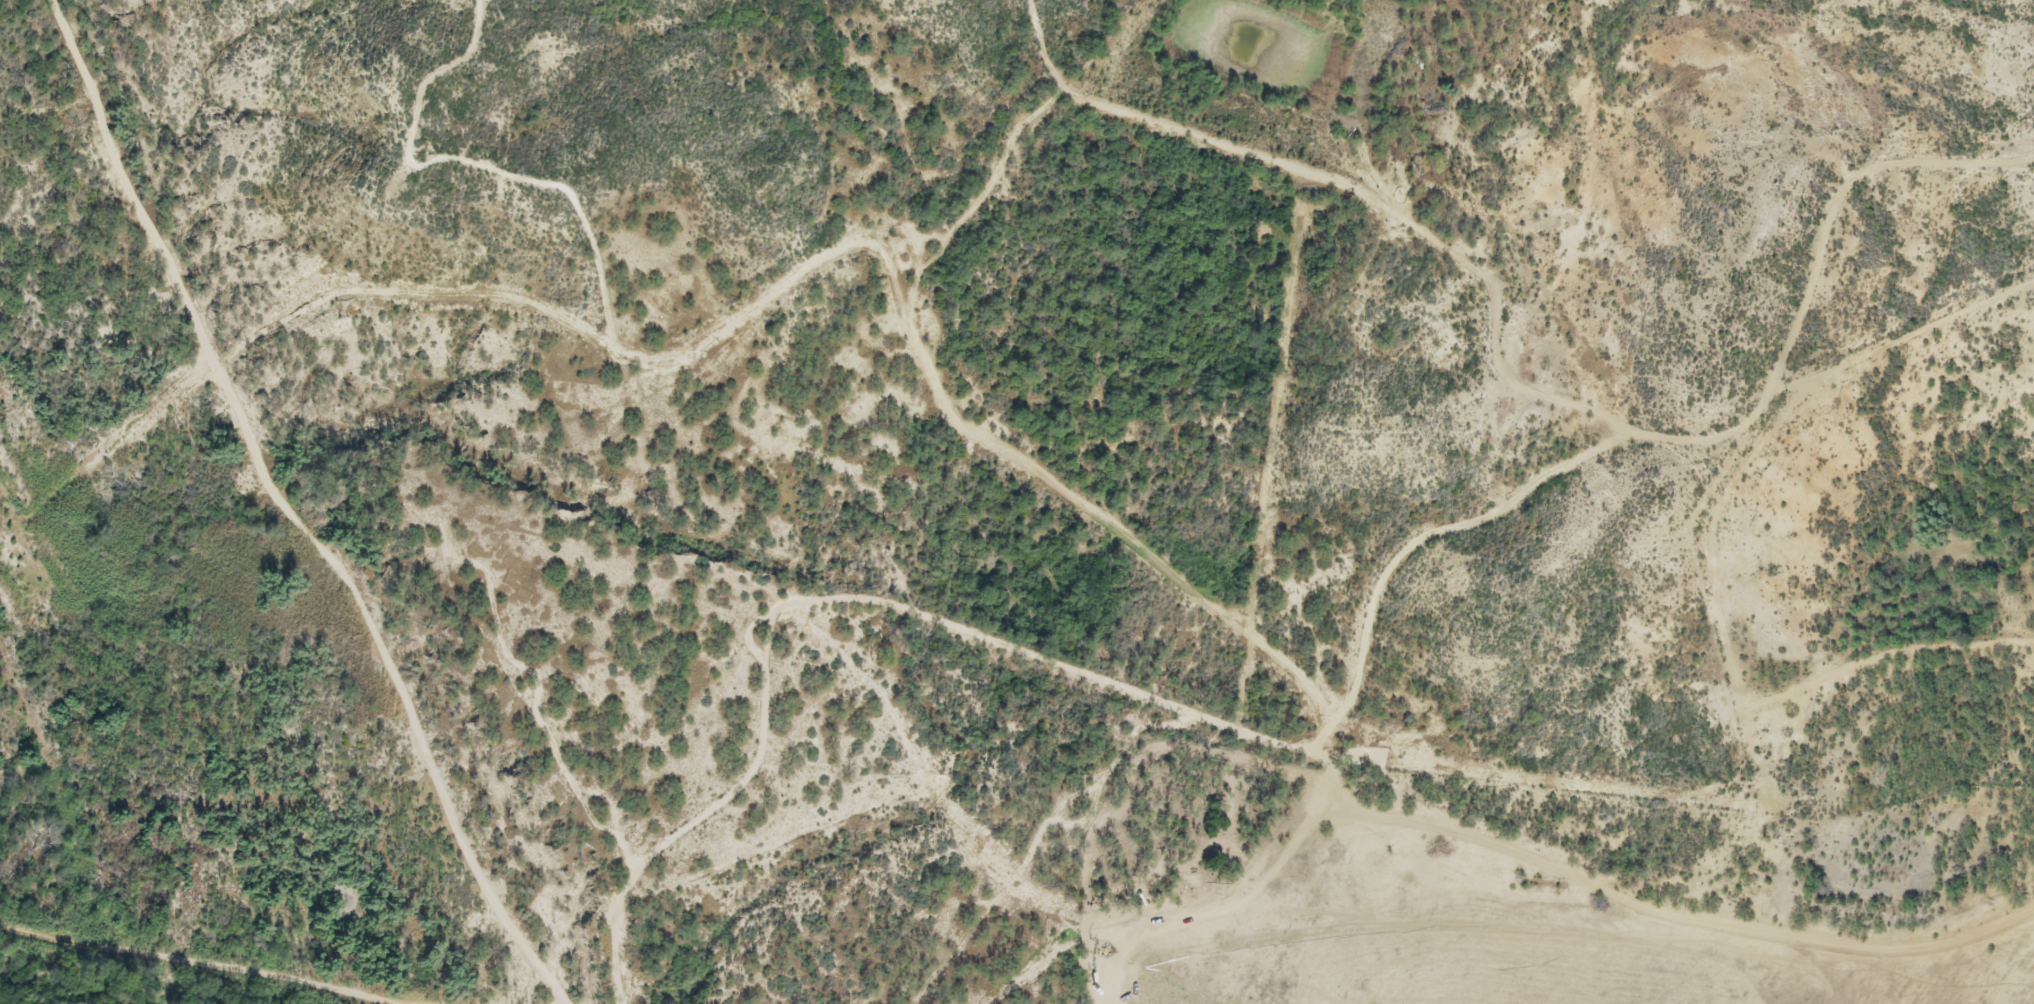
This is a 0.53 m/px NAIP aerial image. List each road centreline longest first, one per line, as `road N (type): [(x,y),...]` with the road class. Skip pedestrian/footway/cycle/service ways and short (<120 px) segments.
road 1 (residential): [(1335,803),(1336,729),(1365,663),(1381,582),(1417,542),(1500,515),(1551,476),(1650,438),(1734,438),(1773,391),(1817,263),(1857,180),(1913,165),(2033,161)]

